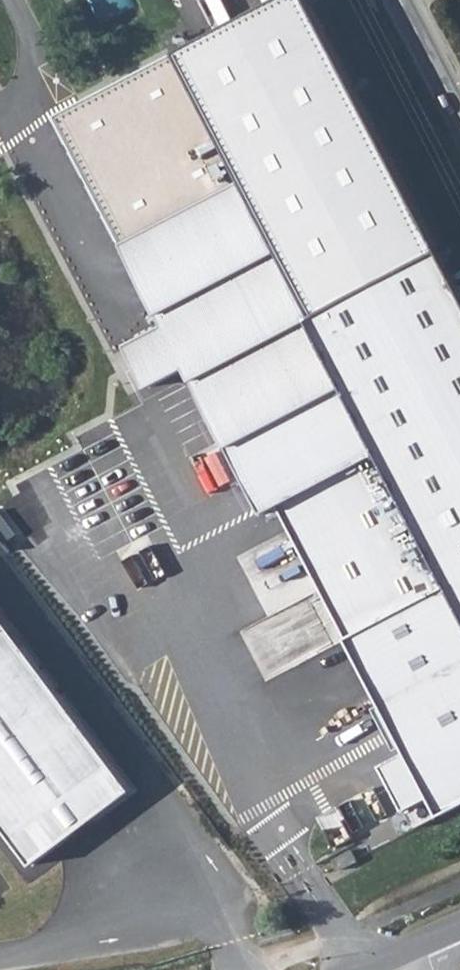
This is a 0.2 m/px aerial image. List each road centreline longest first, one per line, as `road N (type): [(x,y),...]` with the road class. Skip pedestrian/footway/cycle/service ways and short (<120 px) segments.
road 1 (secondary): [(459,113),(401,0)]

